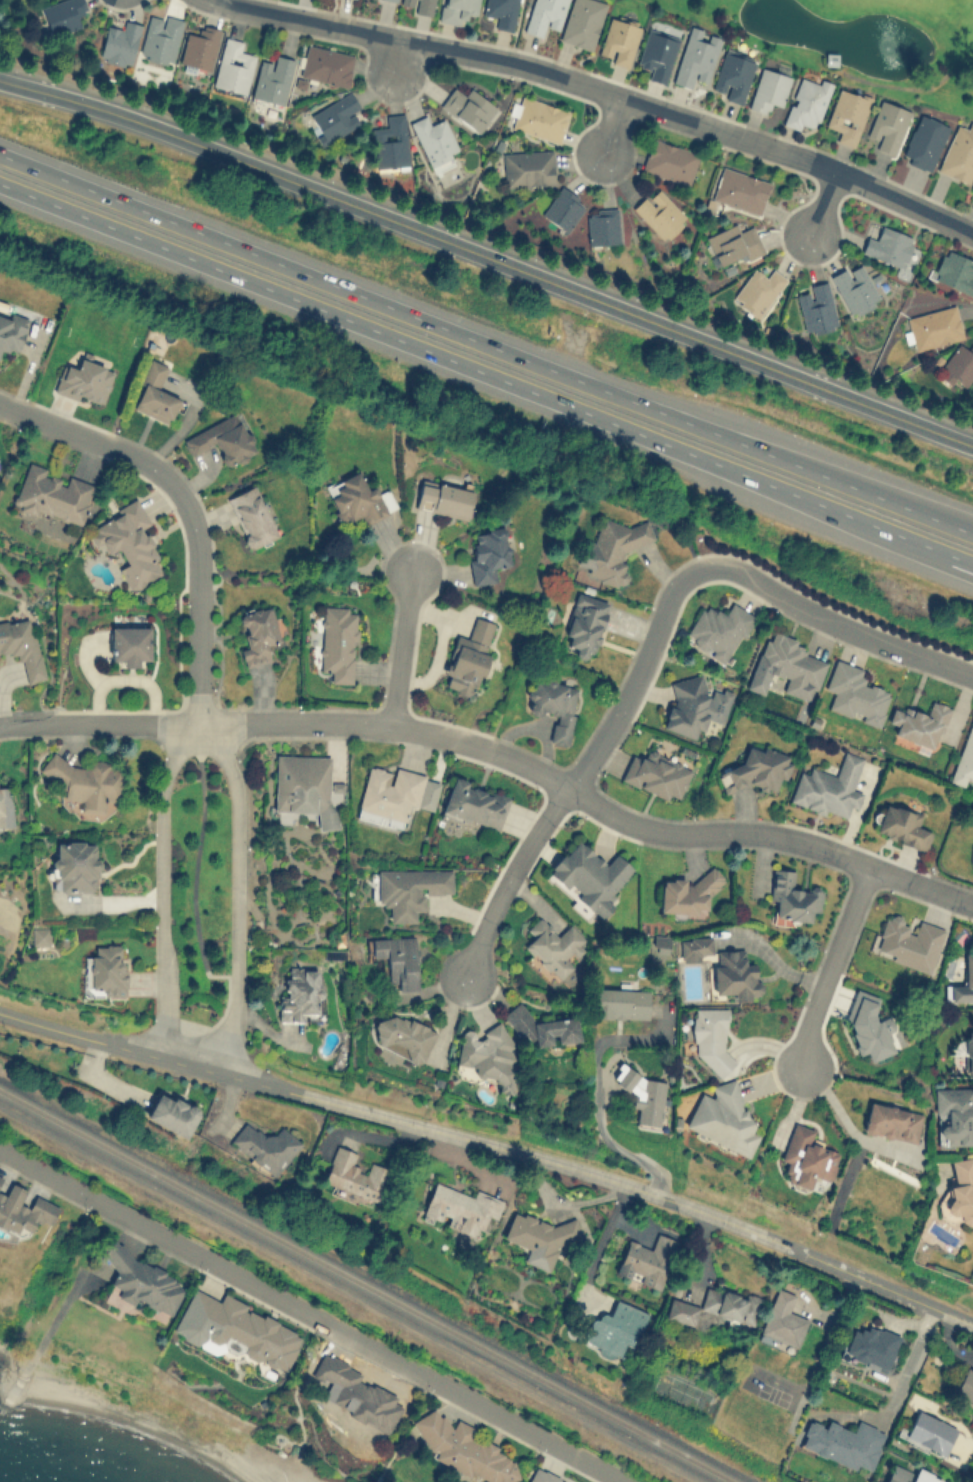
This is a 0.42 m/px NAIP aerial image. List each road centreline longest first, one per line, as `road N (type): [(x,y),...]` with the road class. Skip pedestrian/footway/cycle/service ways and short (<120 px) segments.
road 1 (motorway): [(972,529),(0,151)]
road 2 (tertiary): [(0,79),(154,127),(972,445)]
road 3 (tertiary): [(0,1010),(652,1195),(972,1322)]
road 4 (residential): [(200,721),(391,724),(451,736),(661,834),(758,833),(808,843),(972,904)]
road 5 (residential): [(625,1481),(0,1148)]
road 6 (motorway): [(401,345),(952,557)]
road 7 (residential): [(493,57),(840,171),(972,231)]
road 8 (motorway): [(0,186),(401,345)]
road 9 (residential): [(237,1076),(237,803),(229,762),(200,721)]
road 10 (residential): [(200,721),(171,760),(162,798),(163,1057)]
road 11 (residential): [(972,684),(738,578),(699,573)]
road 12 (residential): [(699,573),(668,597),(642,677),(571,788)]
road 13 (residential): [(185,500),(199,548),(200,721)]
road 14 (residential): [(571,788),(506,879),(468,980)]
road 15 (residential): [(0,401),(157,468),(185,500)]
road 16 (residential): [(870,867),(806,1034),(805,1067)]
road 17 (residential): [(200,721),(0,726)]
road 18 (residential): [(214,0),(401,39)]
road 19 (residential): [(391,724),(411,580)]

